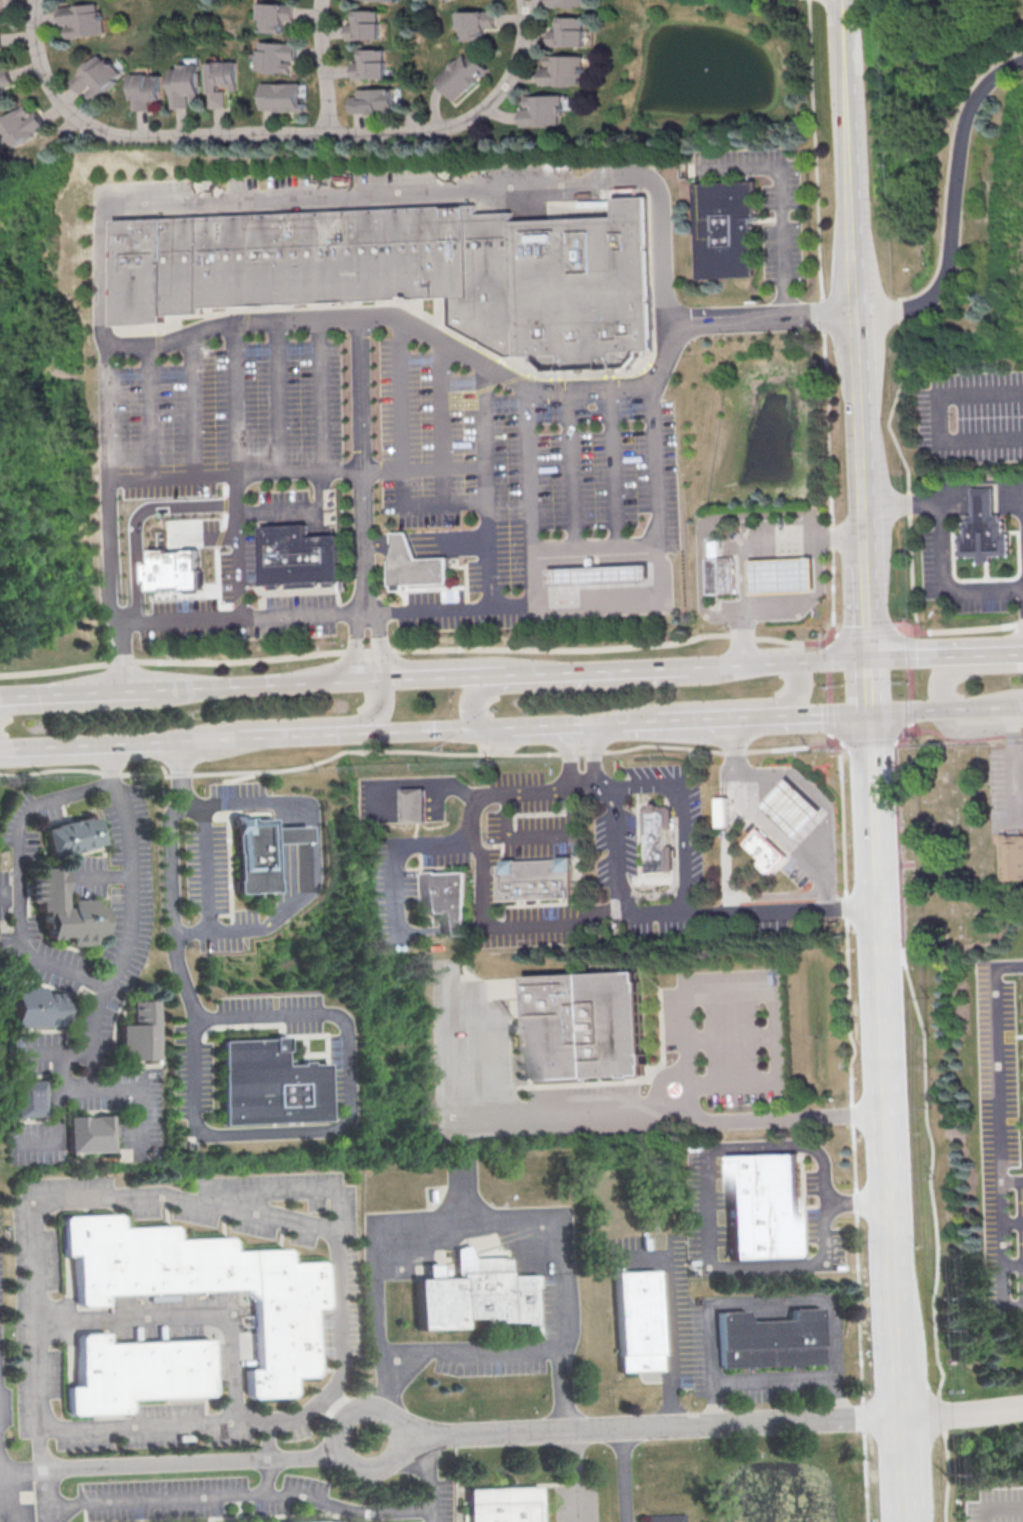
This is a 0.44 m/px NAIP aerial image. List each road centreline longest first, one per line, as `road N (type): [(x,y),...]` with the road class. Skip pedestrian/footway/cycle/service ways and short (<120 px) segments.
road 1 (tertiary): [(908,1521),(875,713)]
road 2 (residential): [(25,0),(28,53),(42,91),(77,121),(139,138),(355,135),(451,121),(508,76),(523,49),(523,0)]
road 3 (residential): [(394,1435),(903,1417)]
road 4 (residential): [(345,1448),(313,1457),(35,1473),(0,1467)]
road 5 (tertiary): [(858,310),(844,0)]
road 6 (residential): [(889,1114),(708,1122),(674,1088)]
road 7 (tertiary): [(870,535),(858,310)]
road 8 (secondary): [(357,680),(163,689)]
road 9 (secondary): [(679,669),(494,674)]
road 10 (secondary): [(0,751),(180,743)]
road 11 (residential): [(351,1456),(370,1463),(388,1454),(394,1435),(385,1417),(366,1411),(348,1420),(342,1439),(351,1456)]
road 12 (secondary): [(163,689),(13,695)]
road 13 (secondary): [(510,728),(657,721)]
road 14 (secondary): [(359,732),(496,729)]
road 15 (residential): [(321,0),(320,134)]
road 16 (secondary): [(657,721),(782,715)]
road 17 (tertiary): [(874,659),(870,535)]
road 18 (residential): [(903,1417),(1022,1408)]

